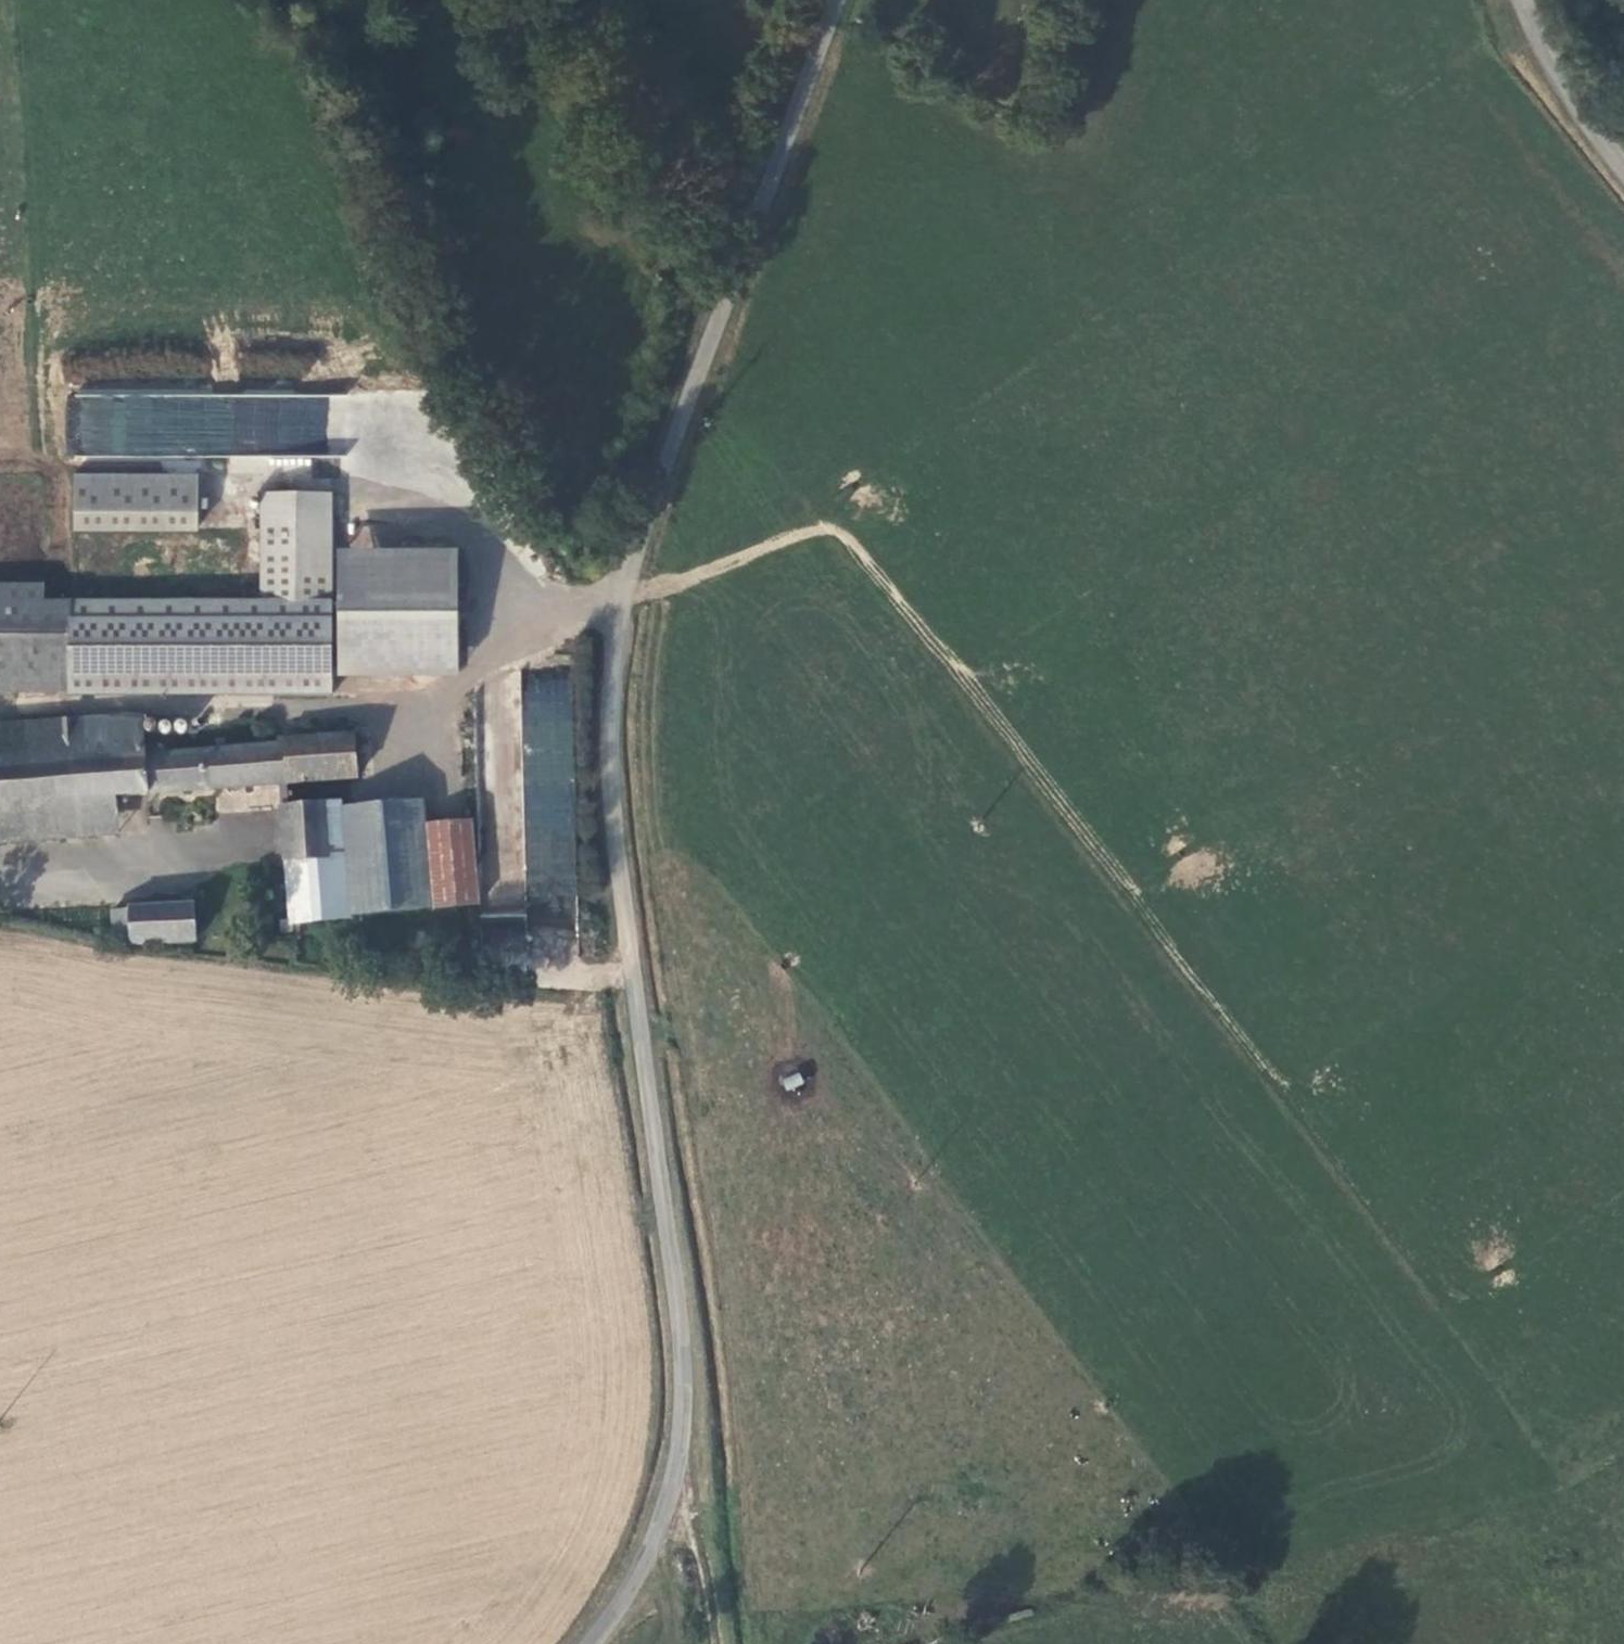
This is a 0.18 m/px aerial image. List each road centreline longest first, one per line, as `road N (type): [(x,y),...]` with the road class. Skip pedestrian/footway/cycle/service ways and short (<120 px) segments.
road 1 (unclassified): [(837,0),(624,580),(613,643),(609,753),(685,1345),(680,1452),(655,1534),(614,1617),(588,1643)]
road 2 (unclassified): [(1623,166),(1553,71),(1522,0)]
road 3 (track): [(0,901),(159,881)]

